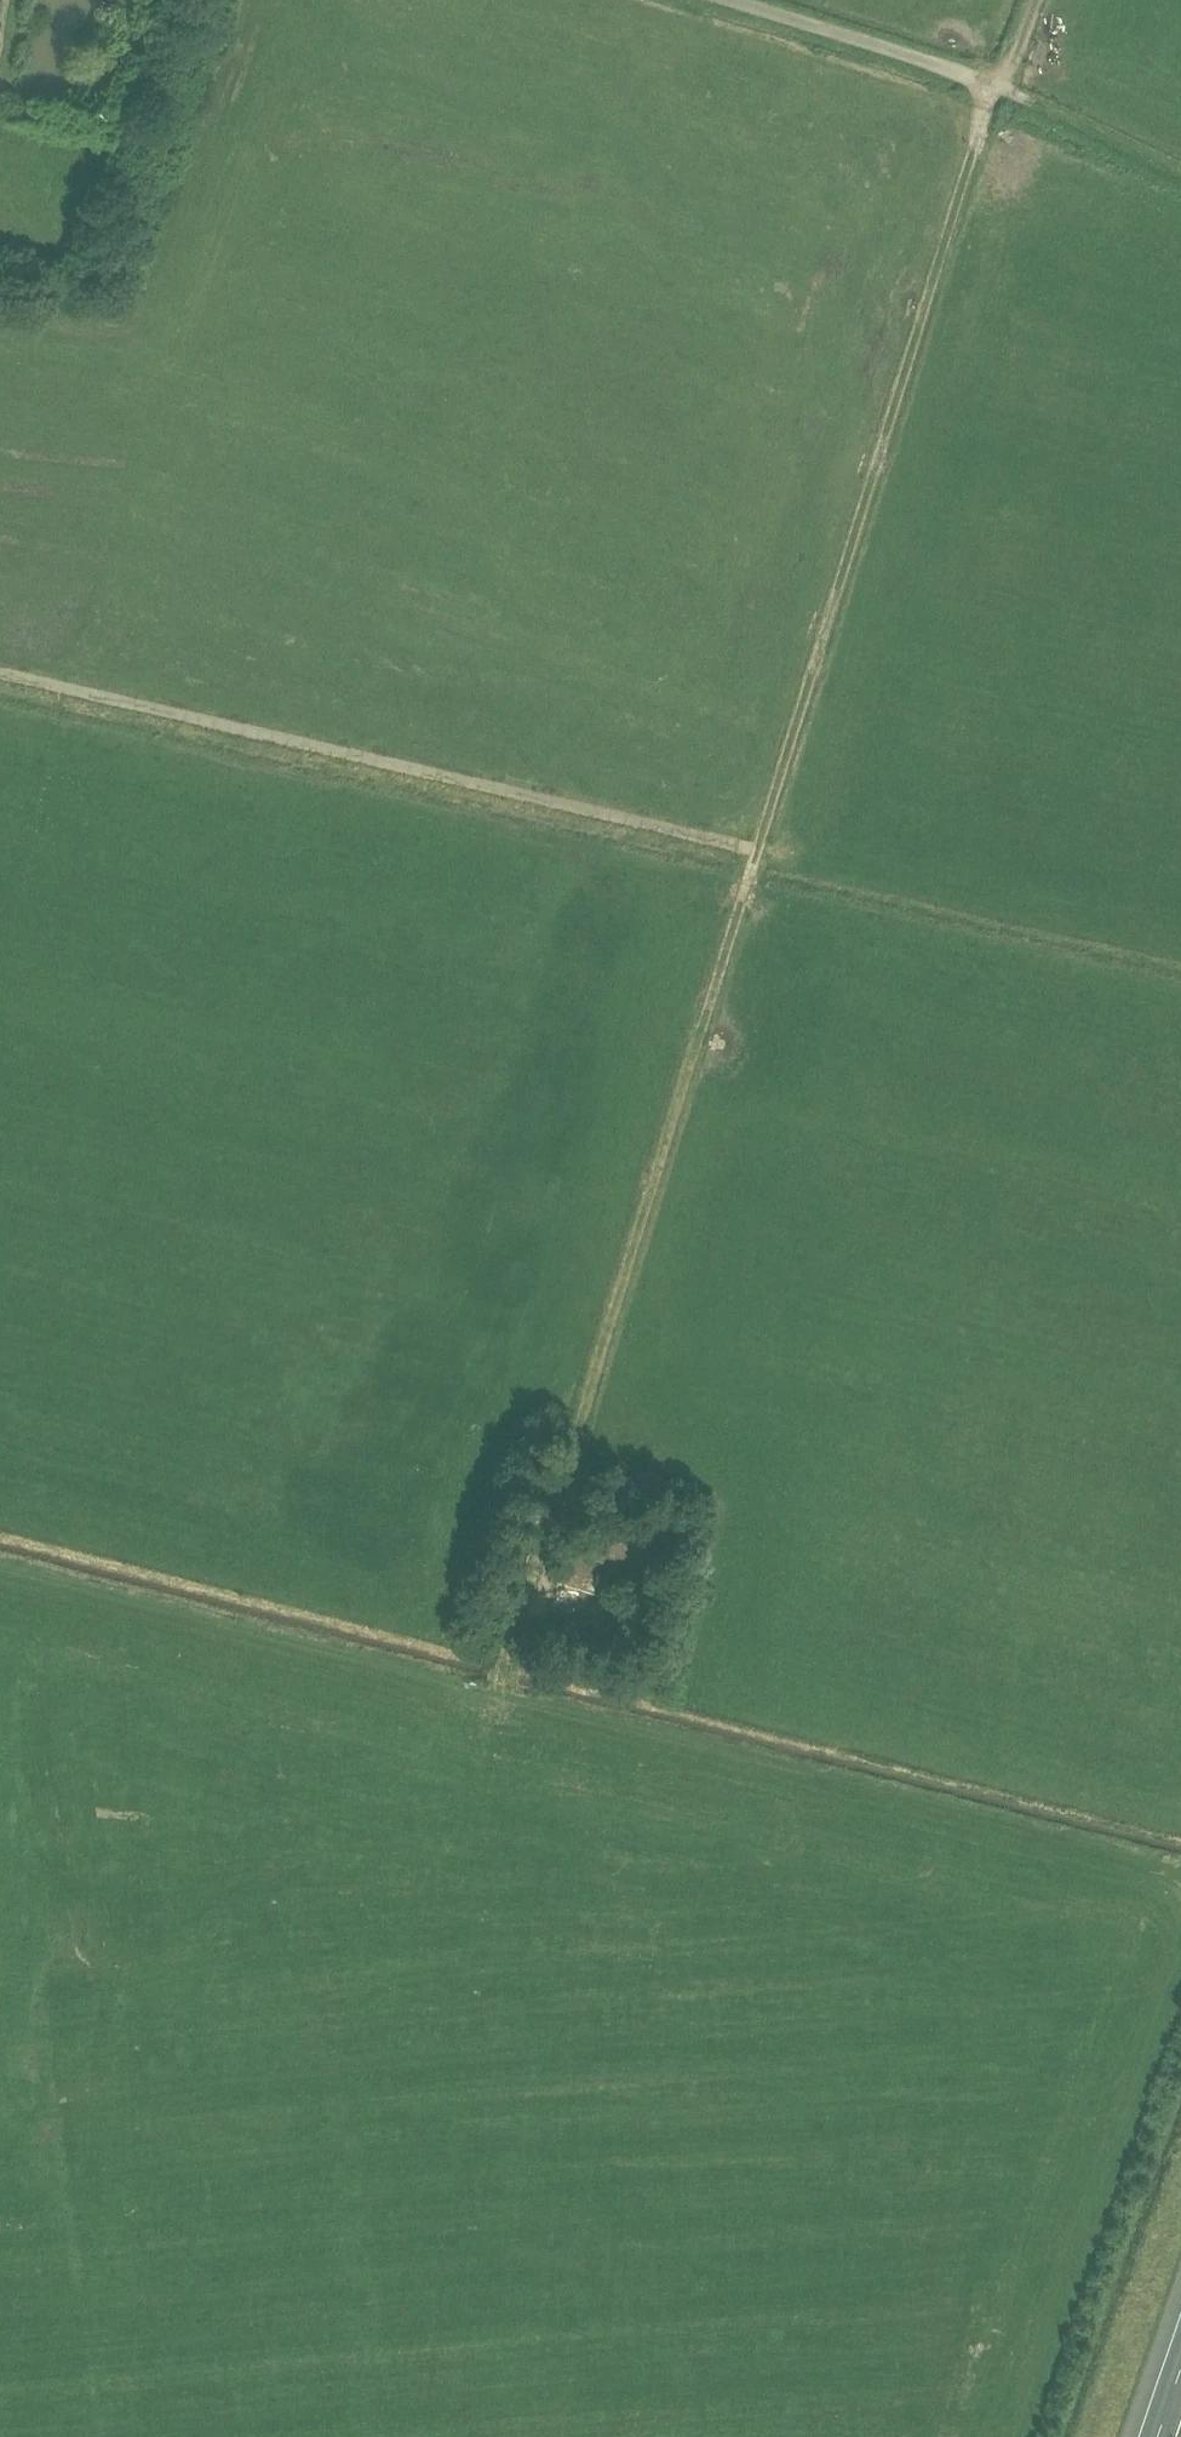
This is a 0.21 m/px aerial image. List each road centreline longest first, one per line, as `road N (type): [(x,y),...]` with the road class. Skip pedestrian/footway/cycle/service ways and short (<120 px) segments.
road 1 (track): [(1037,0),(1014,63),(992,84),(757,852)]
road 2 (track): [(757,852),(0,672)]
road 3 (track): [(757,852),(569,1456)]
road 4 (unclassified): [(1030,102),(731,0)]

